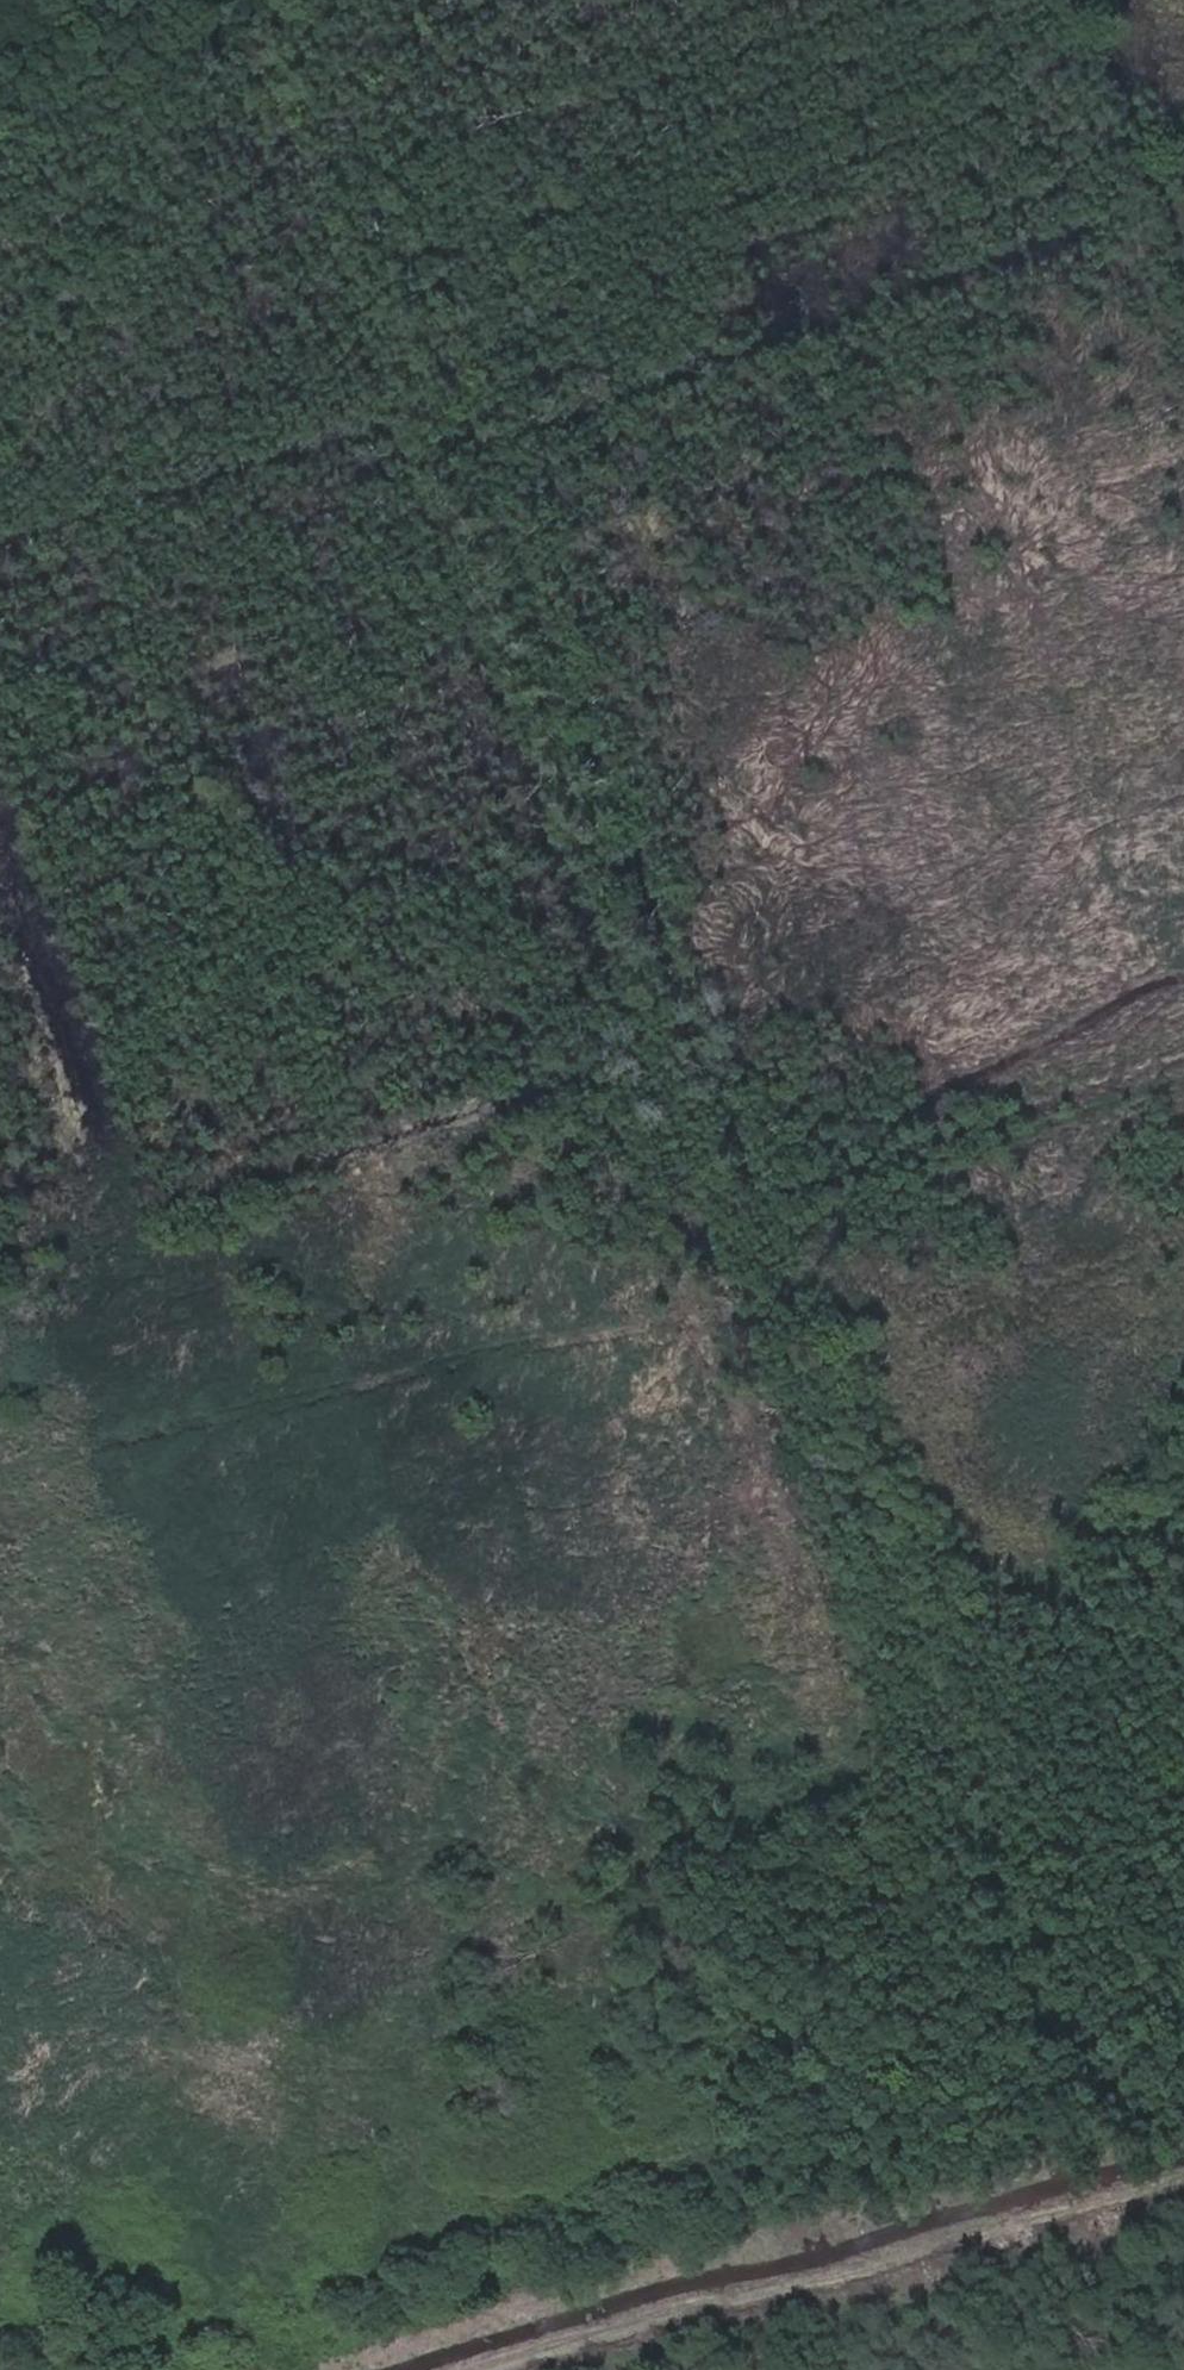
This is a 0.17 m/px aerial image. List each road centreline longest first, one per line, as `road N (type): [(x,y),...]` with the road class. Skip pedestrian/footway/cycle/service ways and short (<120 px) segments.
road 1 (track): [(1183,2203),(598,2369)]

